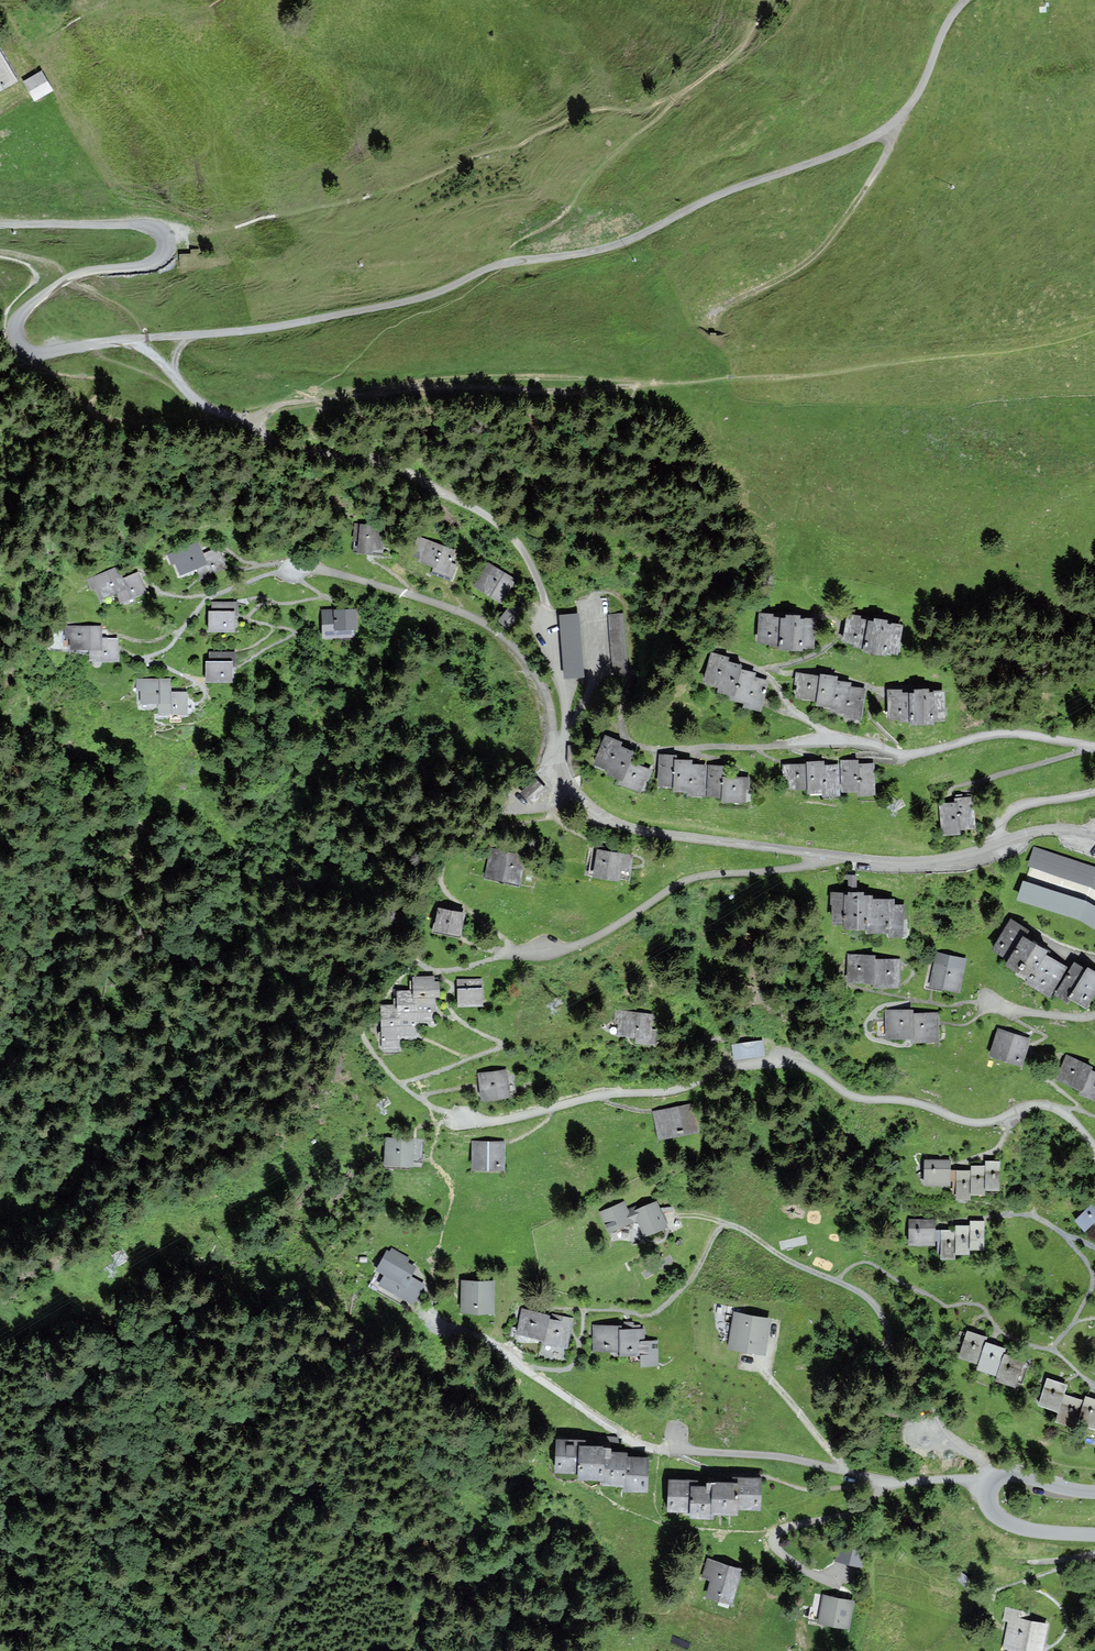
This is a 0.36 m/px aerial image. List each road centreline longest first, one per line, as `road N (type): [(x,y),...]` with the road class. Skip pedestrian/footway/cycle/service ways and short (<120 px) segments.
road 1 (unclassified): [(965,0),(916,95),(871,137),(620,243),(497,266),(410,301),(263,328),(38,353),(17,330),(30,305),(76,274),(154,262),(166,241),(148,227),(0,225)]
road 2 (residential): [(290,570),(326,571),(452,607),(496,631),(546,689),(559,759),(594,814),(639,831),(834,859)]
road 3 (residential): [(461,1119),(520,1119),(602,1097),(681,1089),(756,1061),(808,1066),(866,1100),(905,1101),(960,1122),(1054,1108),(1094,1145)]
road 4 (residential): [(989,1497),(961,1480),(881,1482),(774,1455),(661,1451),(524,1371),(505,1348),(437,1327)]
road 5 (track): [(623,1312),(653,1315),(690,1280),(719,1228),(745,1229),(791,1262),(872,1300),(947,1431),(1002,1475)]
road 6 (track): [(631,387),(432,387),(281,406),(250,425)]
road 7 (track): [(250,425),(292,452),(408,473),(511,531),(536,571),(549,617)]
road 8 (residential): [(834,859),(676,886),(593,942),(560,954),(511,955)]
road 9 (track): [(891,124),(892,145),(825,251),(718,310),(715,330)]
road 10 (residential): [(1094,746),(1013,734),(904,754),(822,738)]
road 11 (residential): [(1094,1388),(1054,1351),(1092,1287),(1079,1250),(1033,1218),(991,1217)]
road 12 (residential): [(834,859),(917,864),(997,843)]
road 13 (track): [(189,335),(174,365),(179,382),(205,407),(250,425)]
road 14 (unclassified): [(989,1497),(994,1515),(1009,1524),(1094,1535)]
road 15 (unclassified): [(1094,1492),(1015,1472),(994,1481),(989,1497)]
road 16 (residential): [(997,843),(1004,819),(1018,807),(1094,792)]

